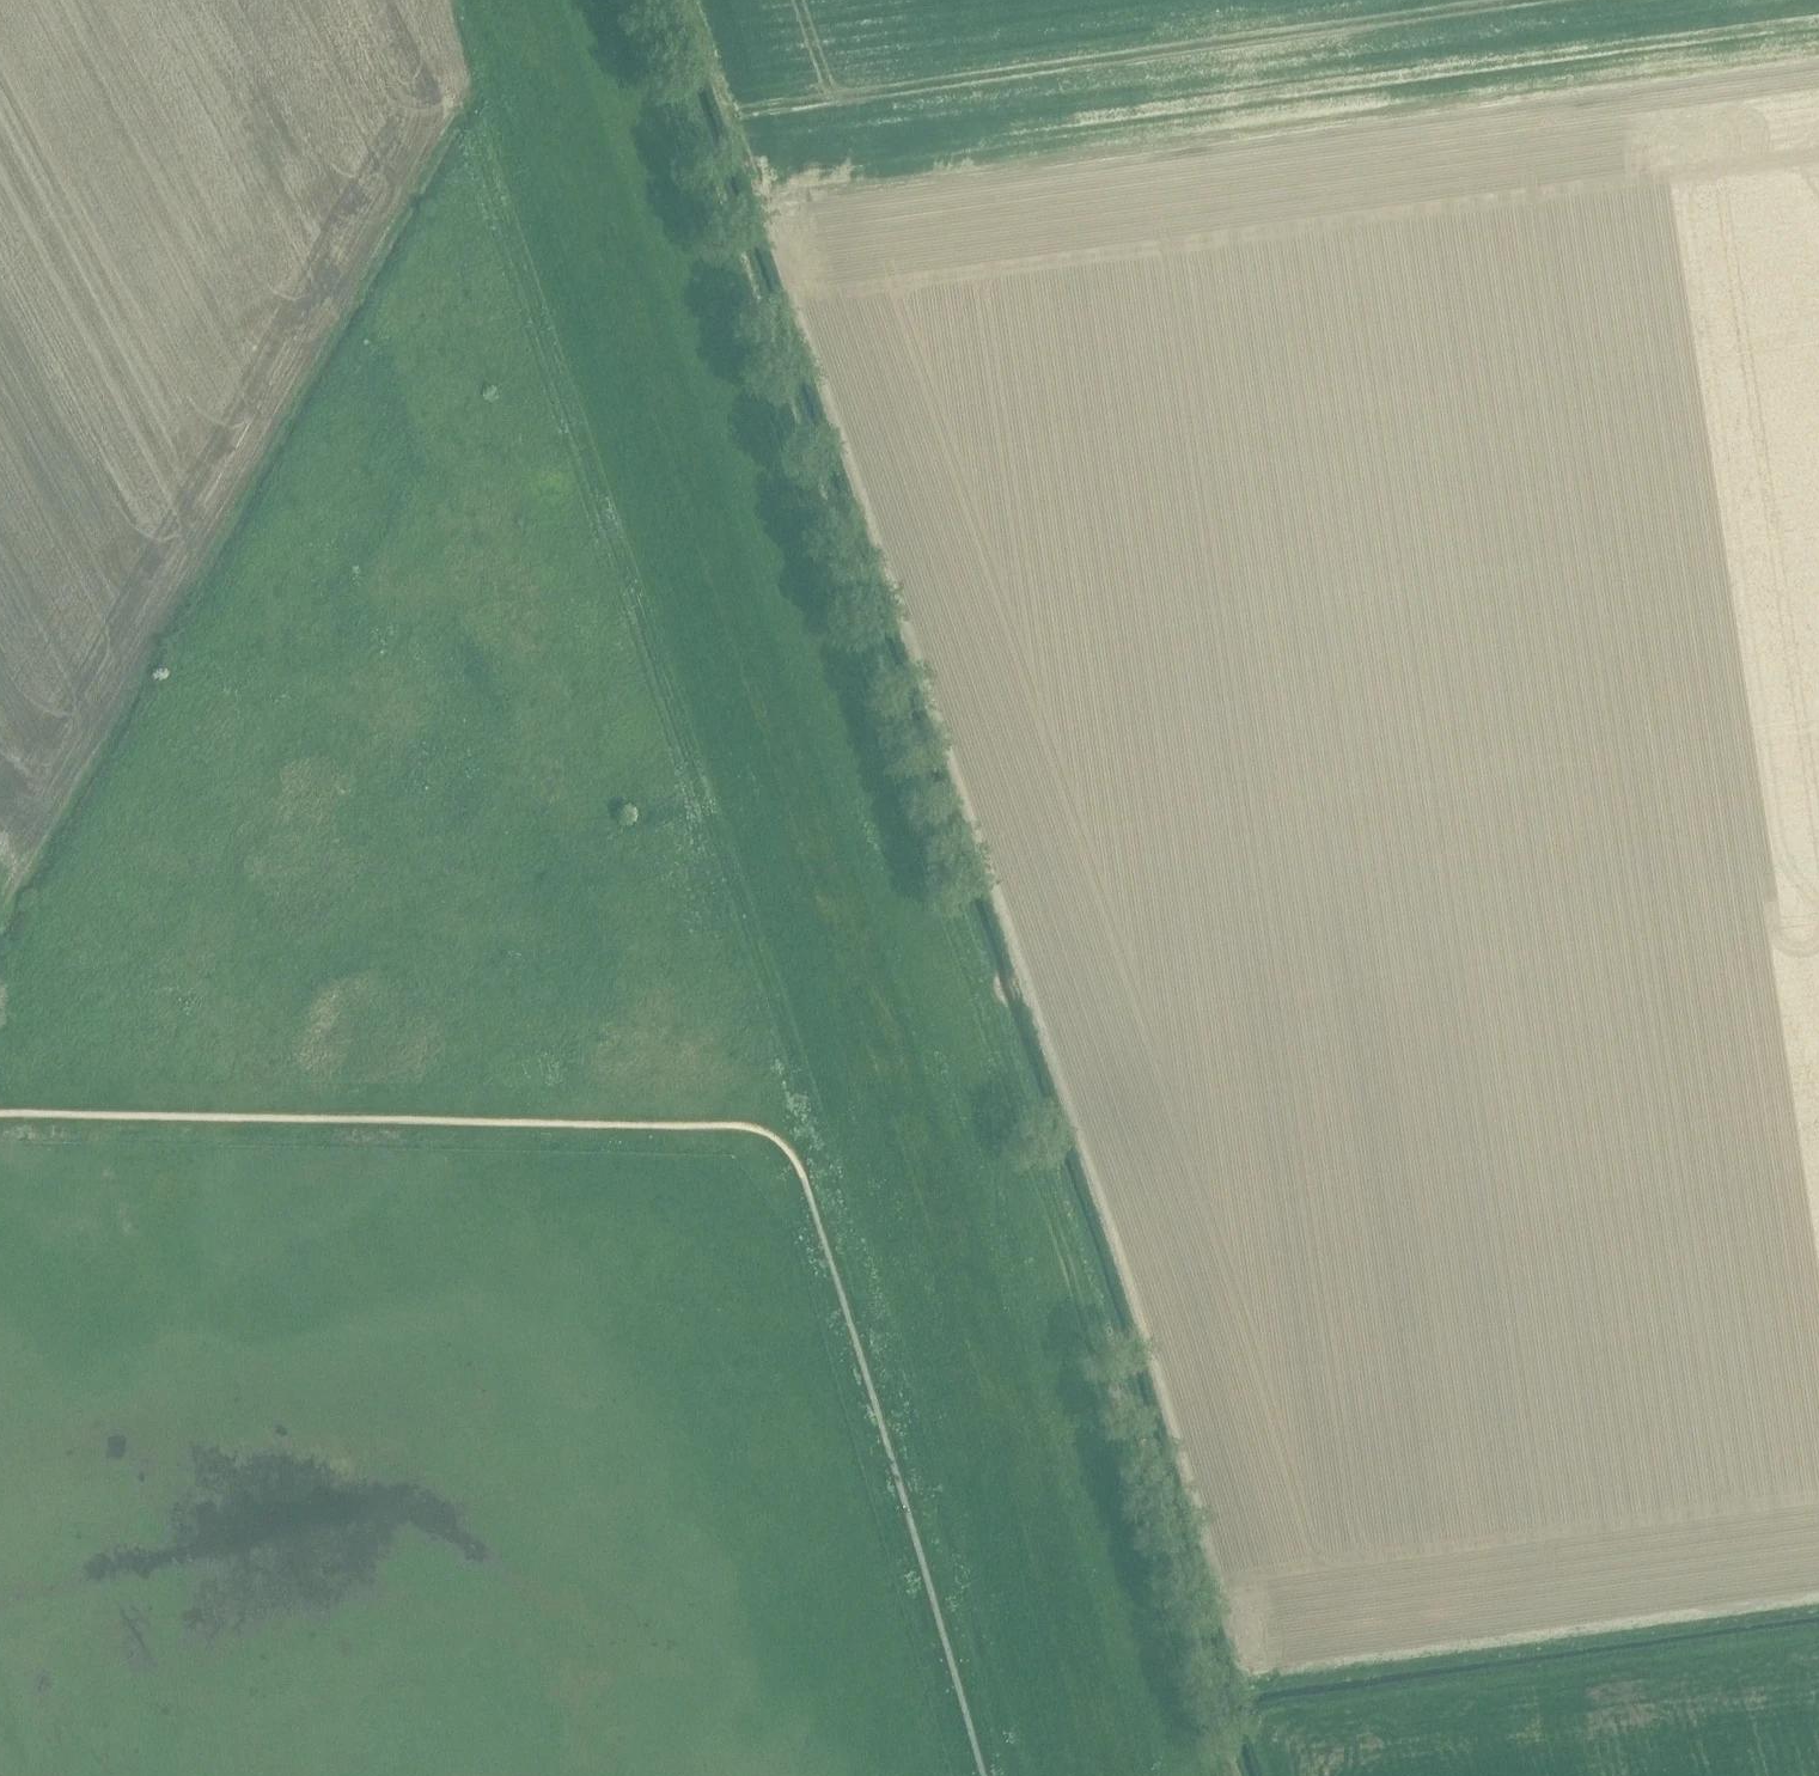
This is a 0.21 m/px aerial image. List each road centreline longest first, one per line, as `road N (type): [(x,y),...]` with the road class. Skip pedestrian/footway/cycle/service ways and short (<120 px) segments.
road 1 (track): [(633,0),(1065,1244),(1217,1775)]

